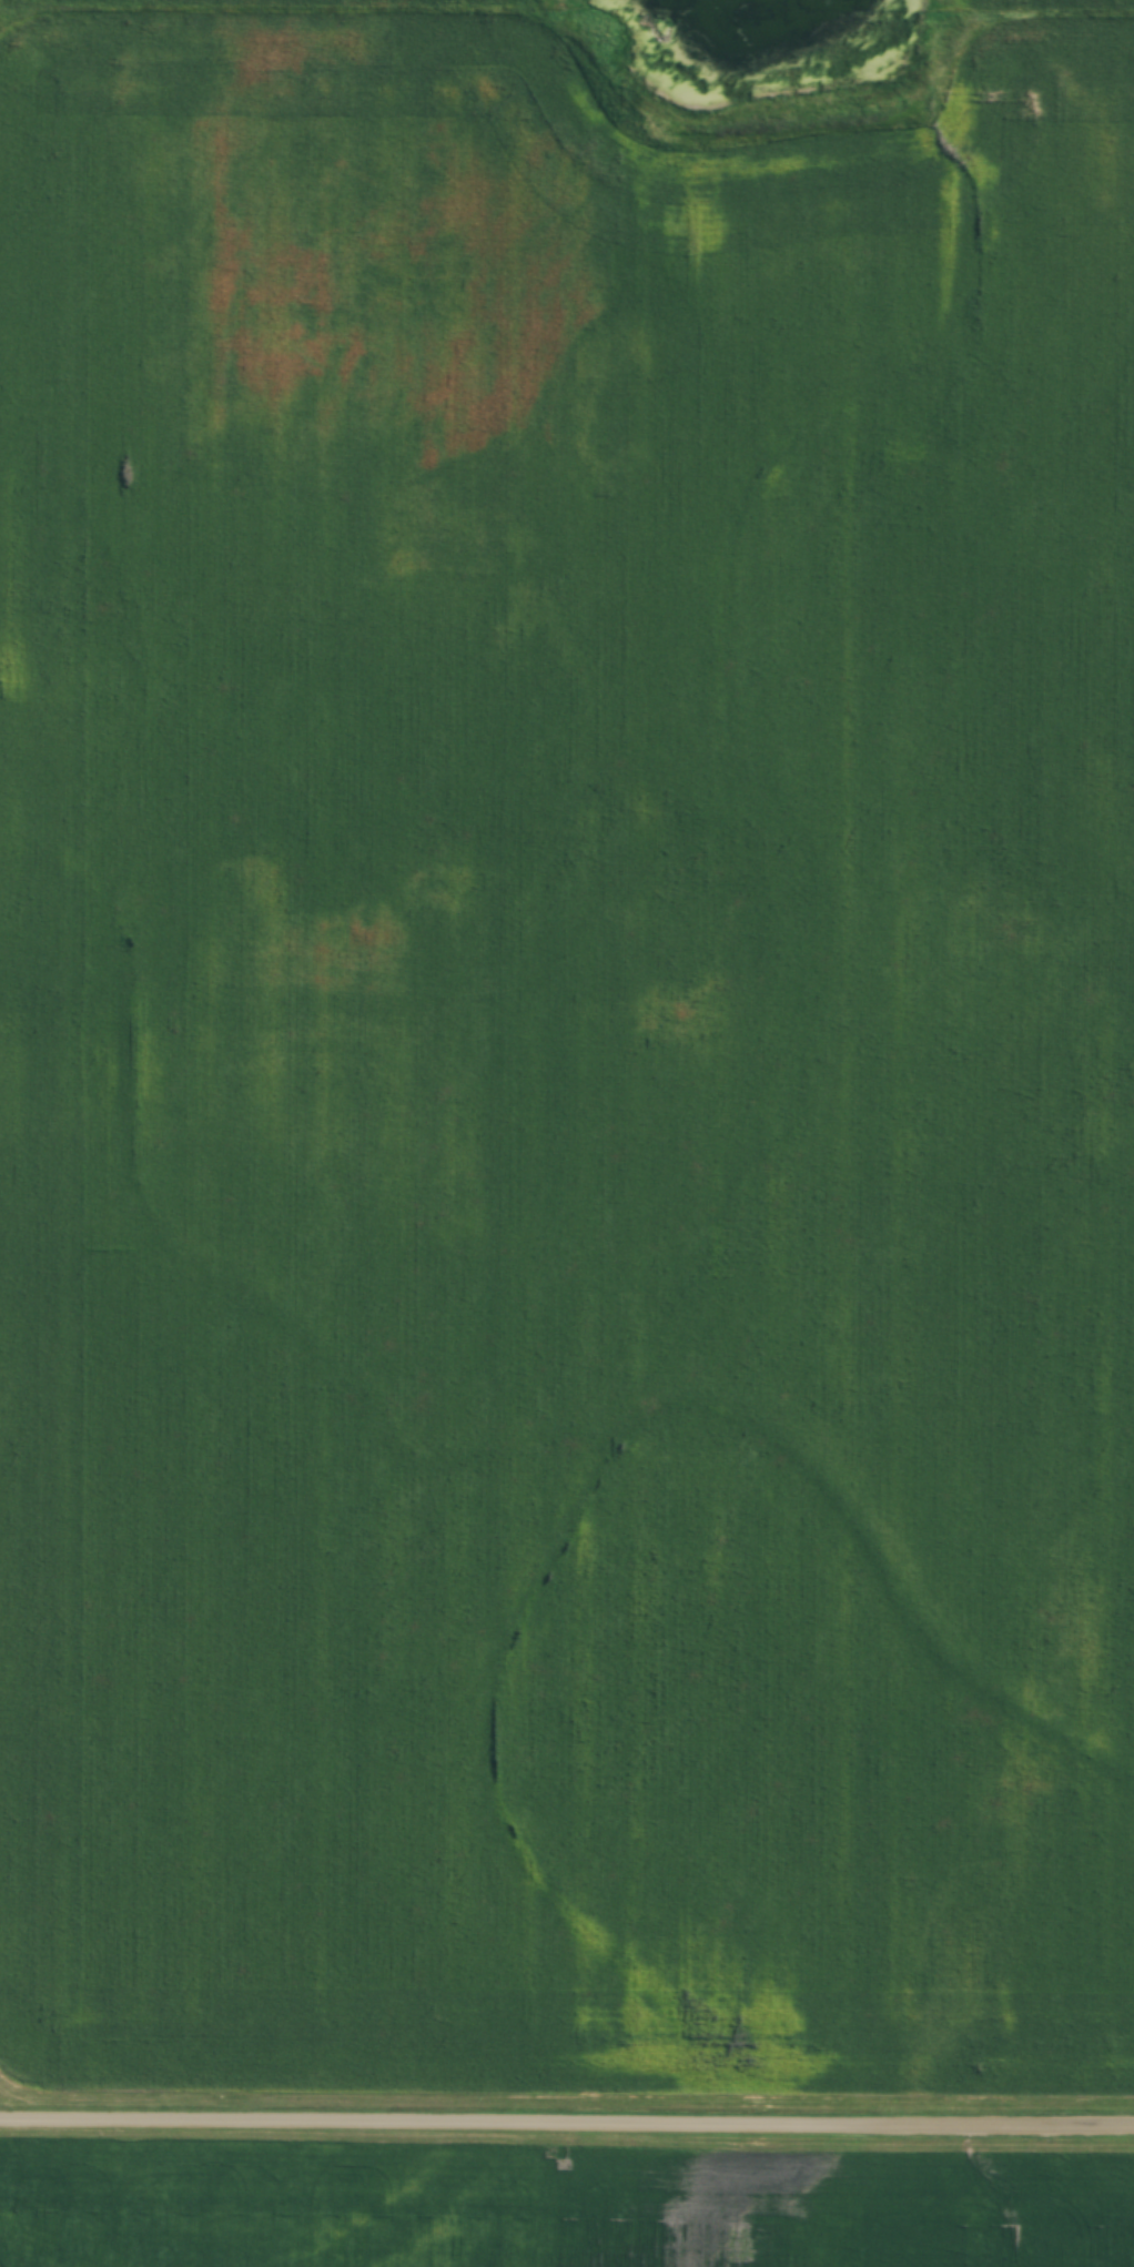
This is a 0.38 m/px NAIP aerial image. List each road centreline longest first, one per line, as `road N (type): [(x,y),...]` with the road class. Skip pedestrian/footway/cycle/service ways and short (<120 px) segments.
road 1 (residential): [(0,2120),(1133,2126)]

